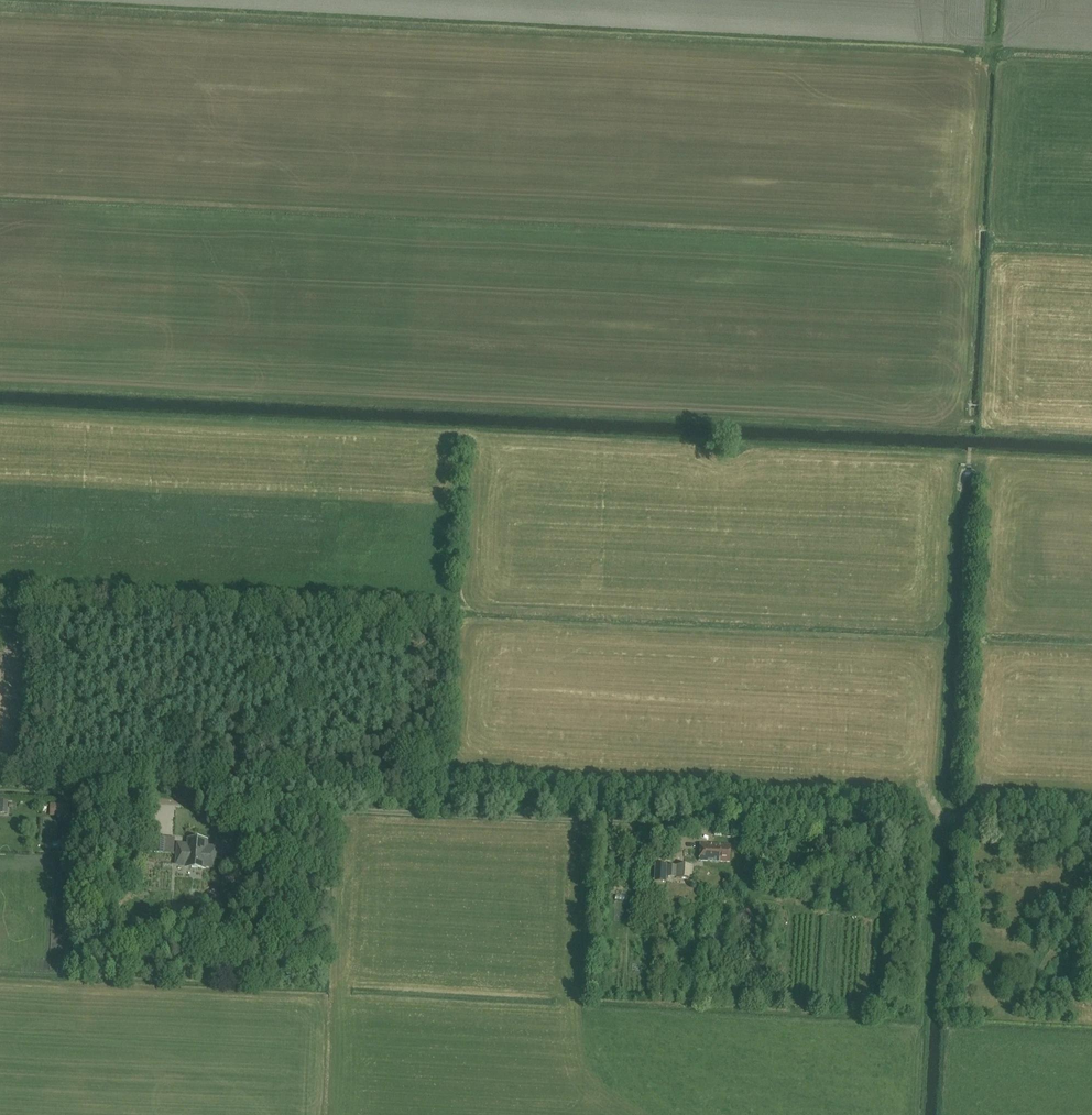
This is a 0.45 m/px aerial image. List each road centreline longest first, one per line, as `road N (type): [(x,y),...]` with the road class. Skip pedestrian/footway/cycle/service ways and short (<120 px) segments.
road 1 (track): [(659,825),(0,791)]

